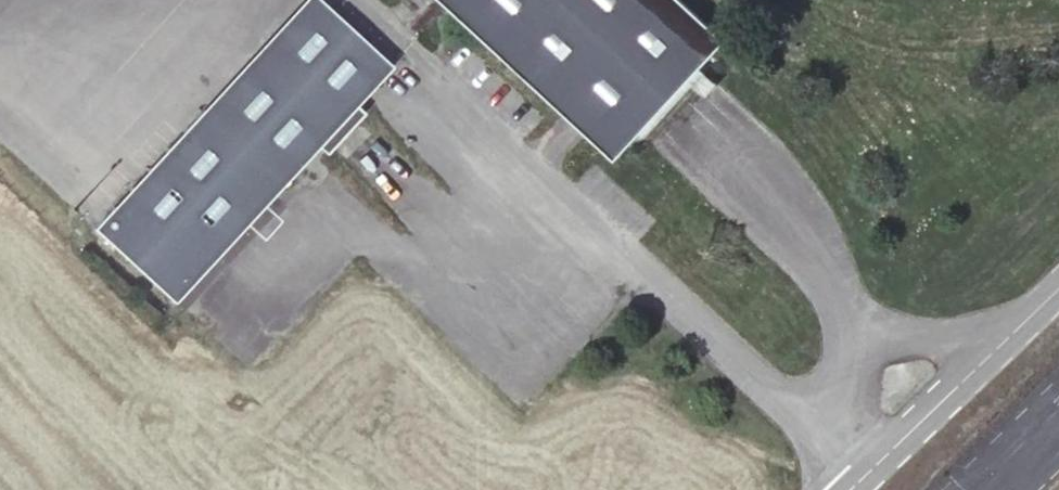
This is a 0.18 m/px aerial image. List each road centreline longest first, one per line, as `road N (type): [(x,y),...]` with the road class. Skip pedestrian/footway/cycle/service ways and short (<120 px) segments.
road 1 (unclassified): [(1058,289),(852,489)]

